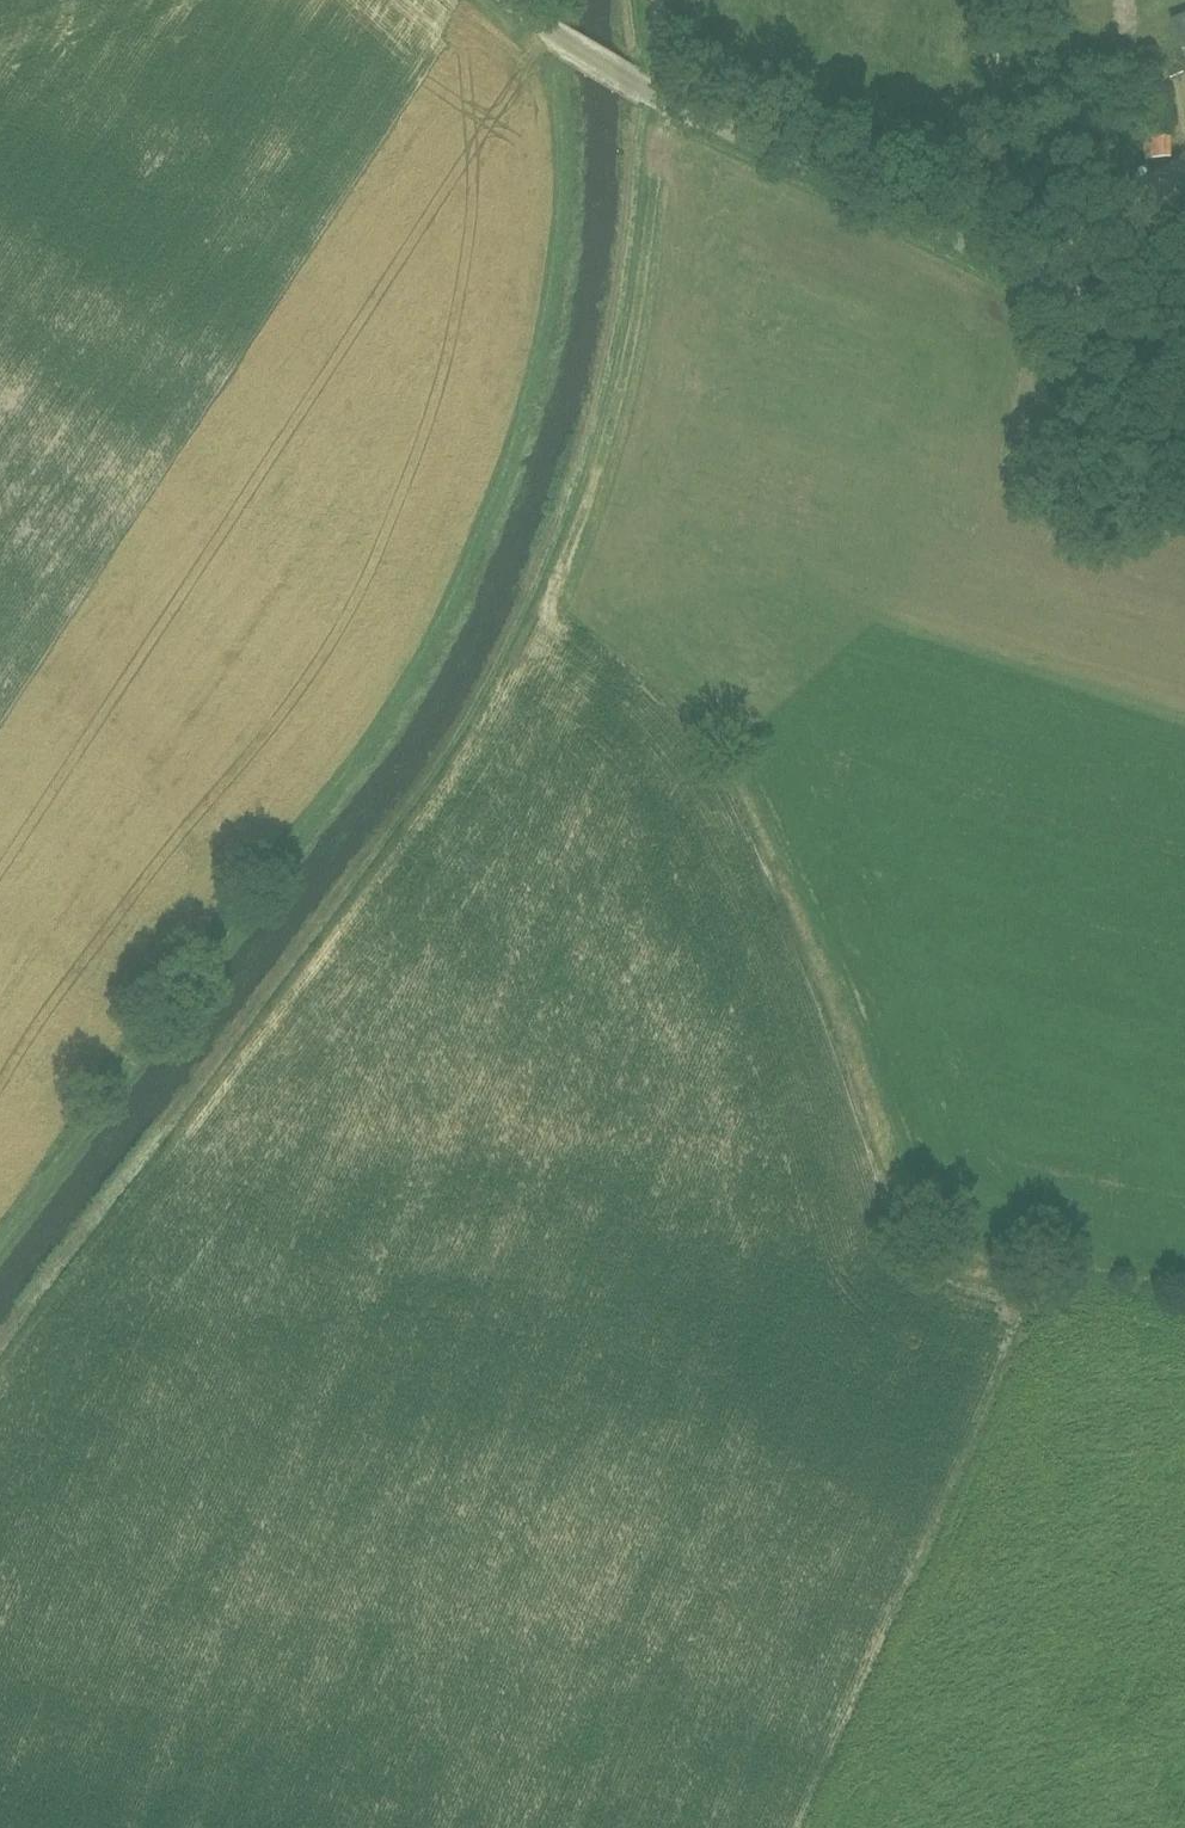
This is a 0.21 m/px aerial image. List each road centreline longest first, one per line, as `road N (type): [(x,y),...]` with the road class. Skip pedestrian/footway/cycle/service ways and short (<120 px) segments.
road 1 (unclassified): [(1184,361),(657,97),(511,0)]

